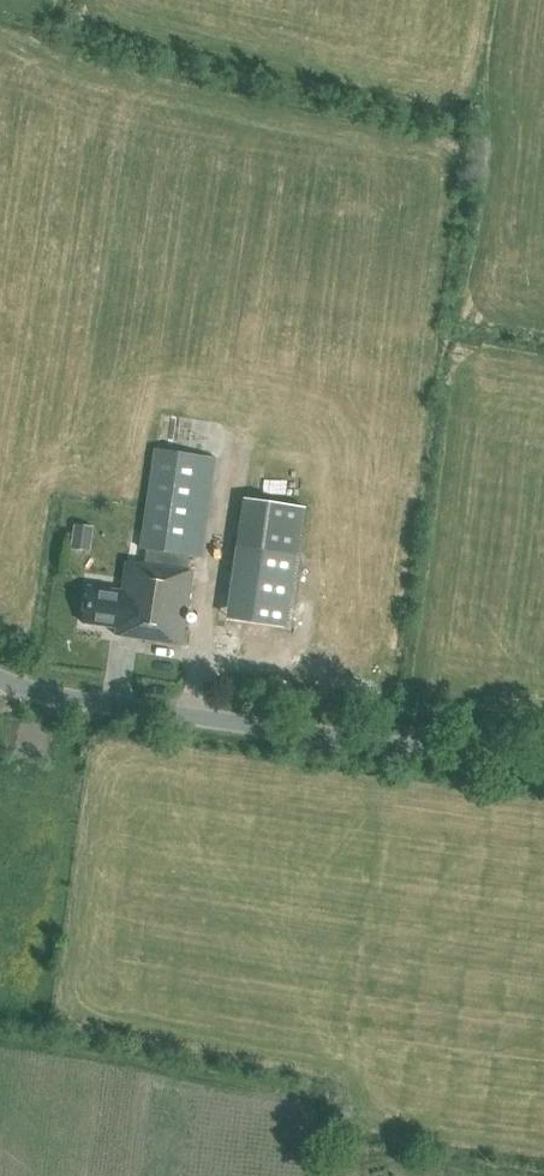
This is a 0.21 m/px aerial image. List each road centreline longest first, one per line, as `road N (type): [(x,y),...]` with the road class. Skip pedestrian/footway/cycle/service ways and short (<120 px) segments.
road 1 (unclassified): [(543,770),(85,704),(0,681)]

